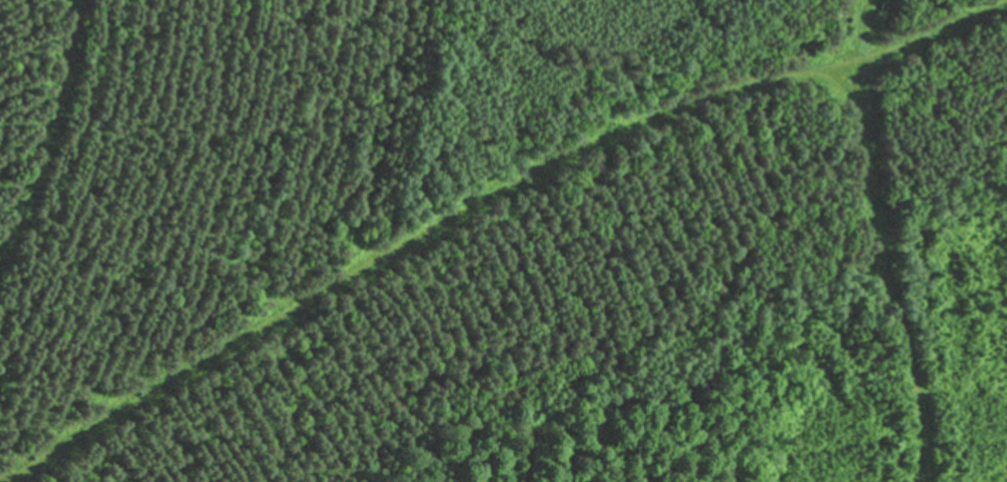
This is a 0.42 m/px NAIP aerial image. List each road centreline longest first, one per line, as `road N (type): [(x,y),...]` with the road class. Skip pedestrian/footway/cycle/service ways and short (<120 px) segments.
road 1 (track): [(3,481),(539,163),(707,90),(854,58)]
road 2 (track): [(907,481),(910,406),(879,290),(854,58)]
road 3 (track): [(0,256),(63,76),(77,0)]
road 4 (track): [(1006,0),(854,58)]

